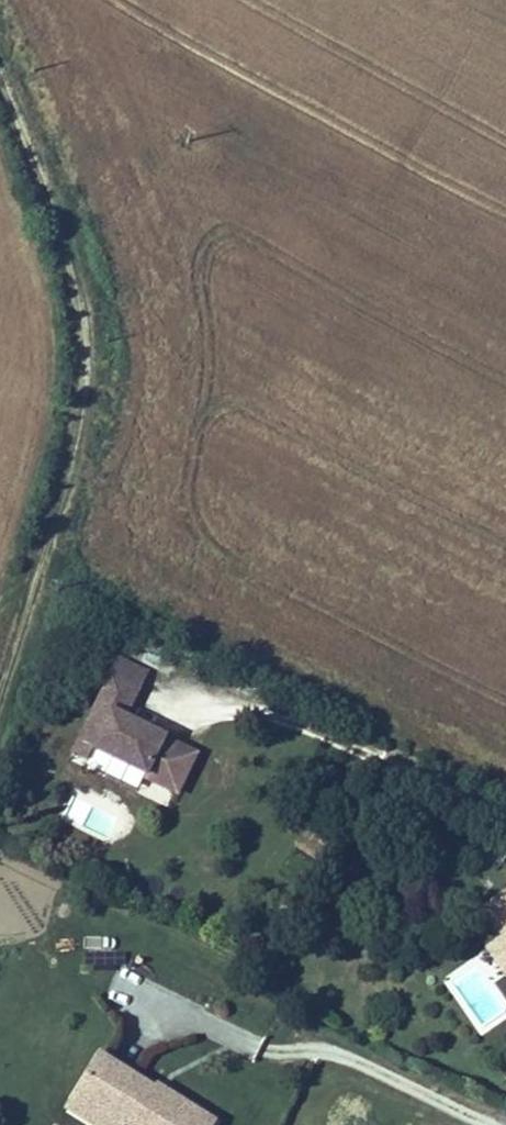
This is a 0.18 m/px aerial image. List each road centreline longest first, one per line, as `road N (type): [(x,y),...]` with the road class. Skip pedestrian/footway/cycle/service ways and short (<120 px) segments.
road 1 (track): [(0,57),(64,239),(82,303),(85,349),(73,456),(0,686)]

